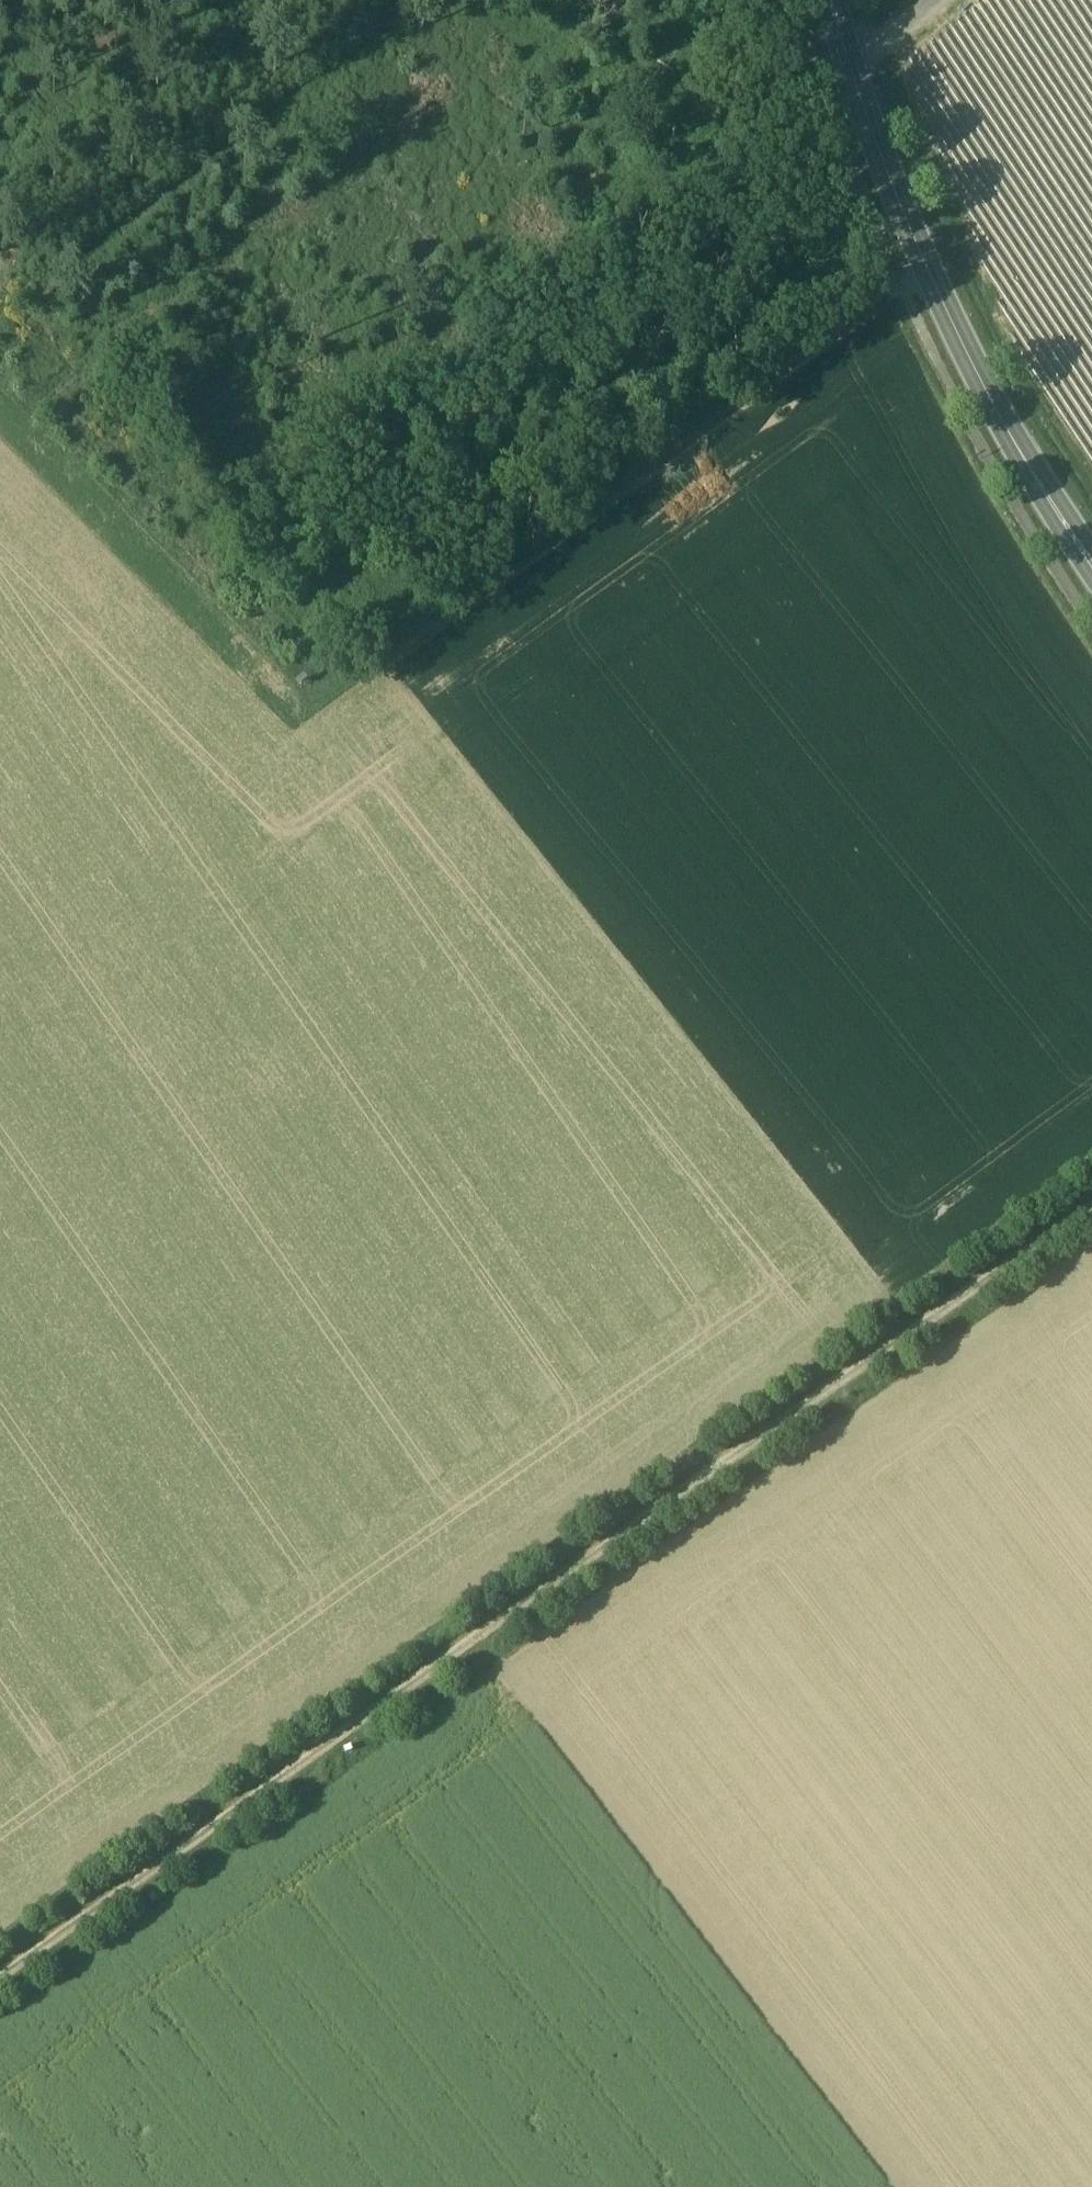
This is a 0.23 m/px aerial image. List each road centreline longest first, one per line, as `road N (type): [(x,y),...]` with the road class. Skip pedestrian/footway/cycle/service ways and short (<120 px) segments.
road 1 (track): [(0,1979),(1091,1204)]
road 2 (secondary): [(1091,562),(976,378),(873,140),(856,73)]

